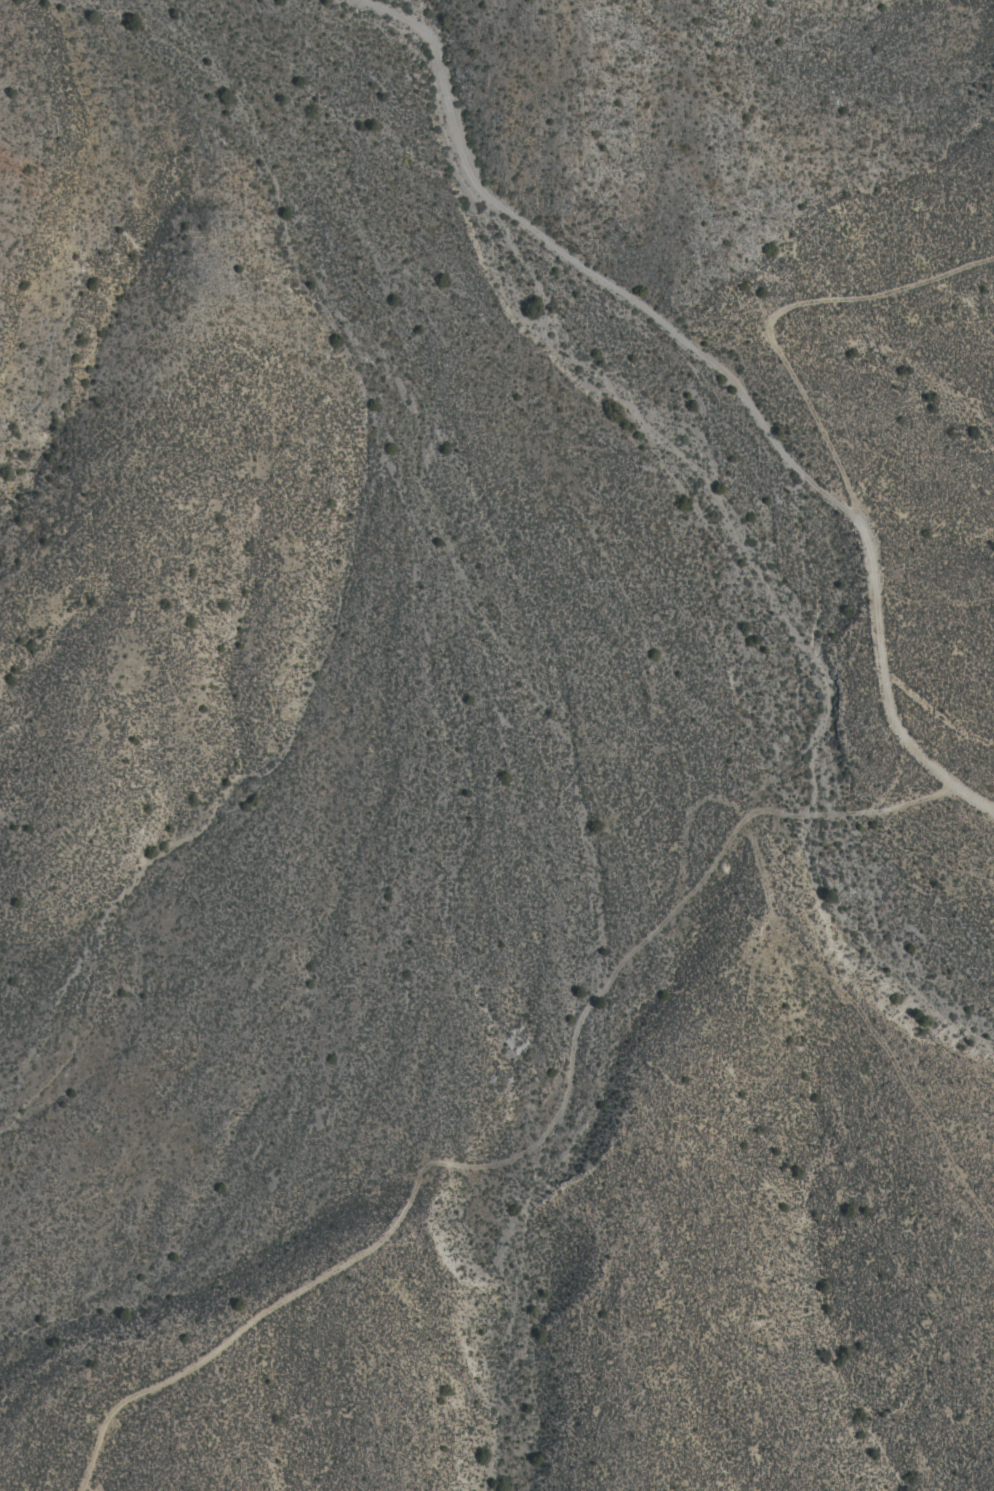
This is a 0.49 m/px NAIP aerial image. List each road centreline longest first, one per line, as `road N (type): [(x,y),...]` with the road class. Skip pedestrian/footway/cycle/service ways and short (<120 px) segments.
road 1 (track): [(80,1490),(117,1405),(169,1380),(372,1246),(423,1167),(483,1165),(545,1134),(566,1102),(577,1025),(603,983),(700,882),(751,812),(845,812),(958,786)]
road 2 (track): [(993,809),(910,751),(809,510),(715,389),(569,332),(449,127),(318,22),(273,0)]

